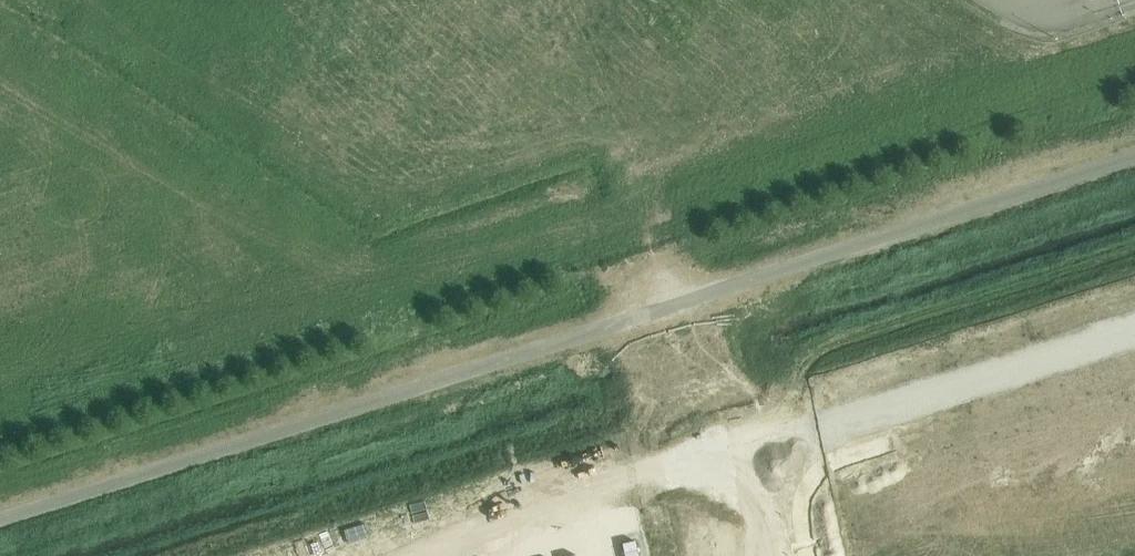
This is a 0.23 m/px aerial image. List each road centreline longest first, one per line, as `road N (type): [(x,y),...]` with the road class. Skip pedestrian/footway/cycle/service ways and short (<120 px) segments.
road 1 (unclassified): [(0,517),(1134,155)]
road 2 (unclassified): [(765,555),(741,450),(905,399)]
road 3 (unknown): [(905,399),(1134,327)]
road 4 (unknown): [(908,411),(1134,341)]

